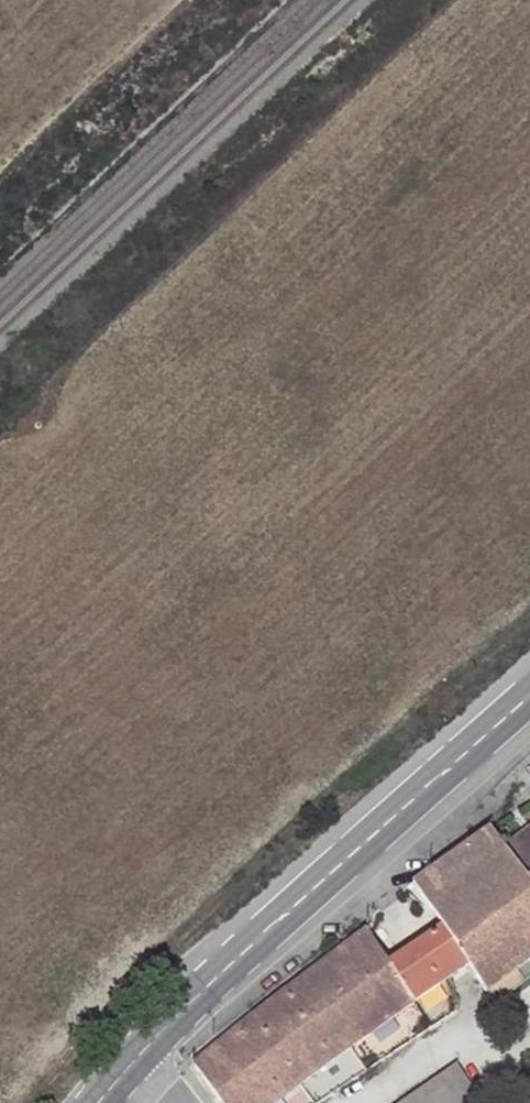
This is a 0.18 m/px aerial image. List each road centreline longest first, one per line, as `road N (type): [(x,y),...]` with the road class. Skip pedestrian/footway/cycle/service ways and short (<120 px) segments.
road 1 (secondary): [(144,1063),(529,695)]
road 2 (residential): [(529,988),(353,1102)]

